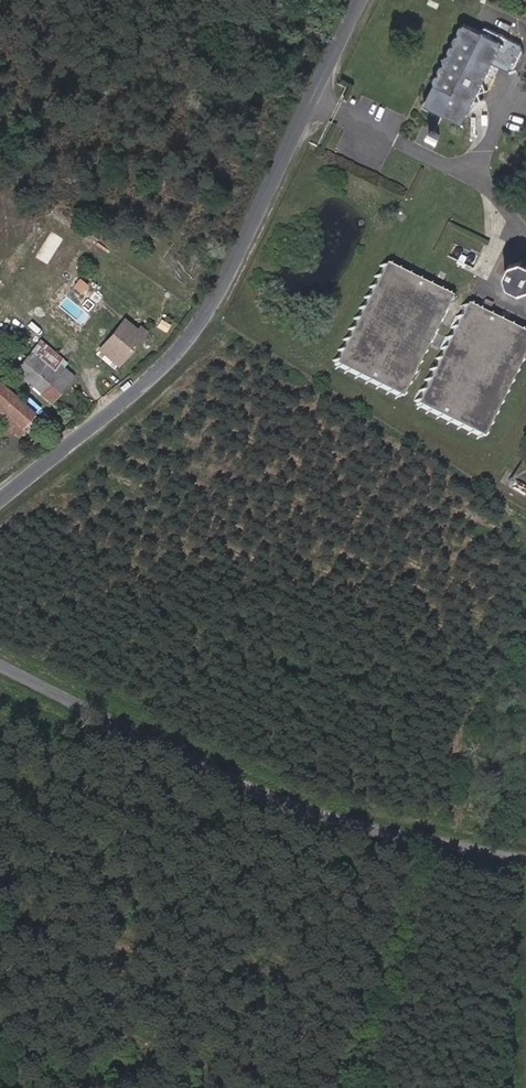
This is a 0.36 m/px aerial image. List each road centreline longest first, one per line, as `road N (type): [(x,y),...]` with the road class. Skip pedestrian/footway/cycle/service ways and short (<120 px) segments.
road 1 (residential): [(0,502),(146,383),(209,312),(363,0)]
road 2 (residential): [(0,663),(262,792),(343,819),(525,861)]

